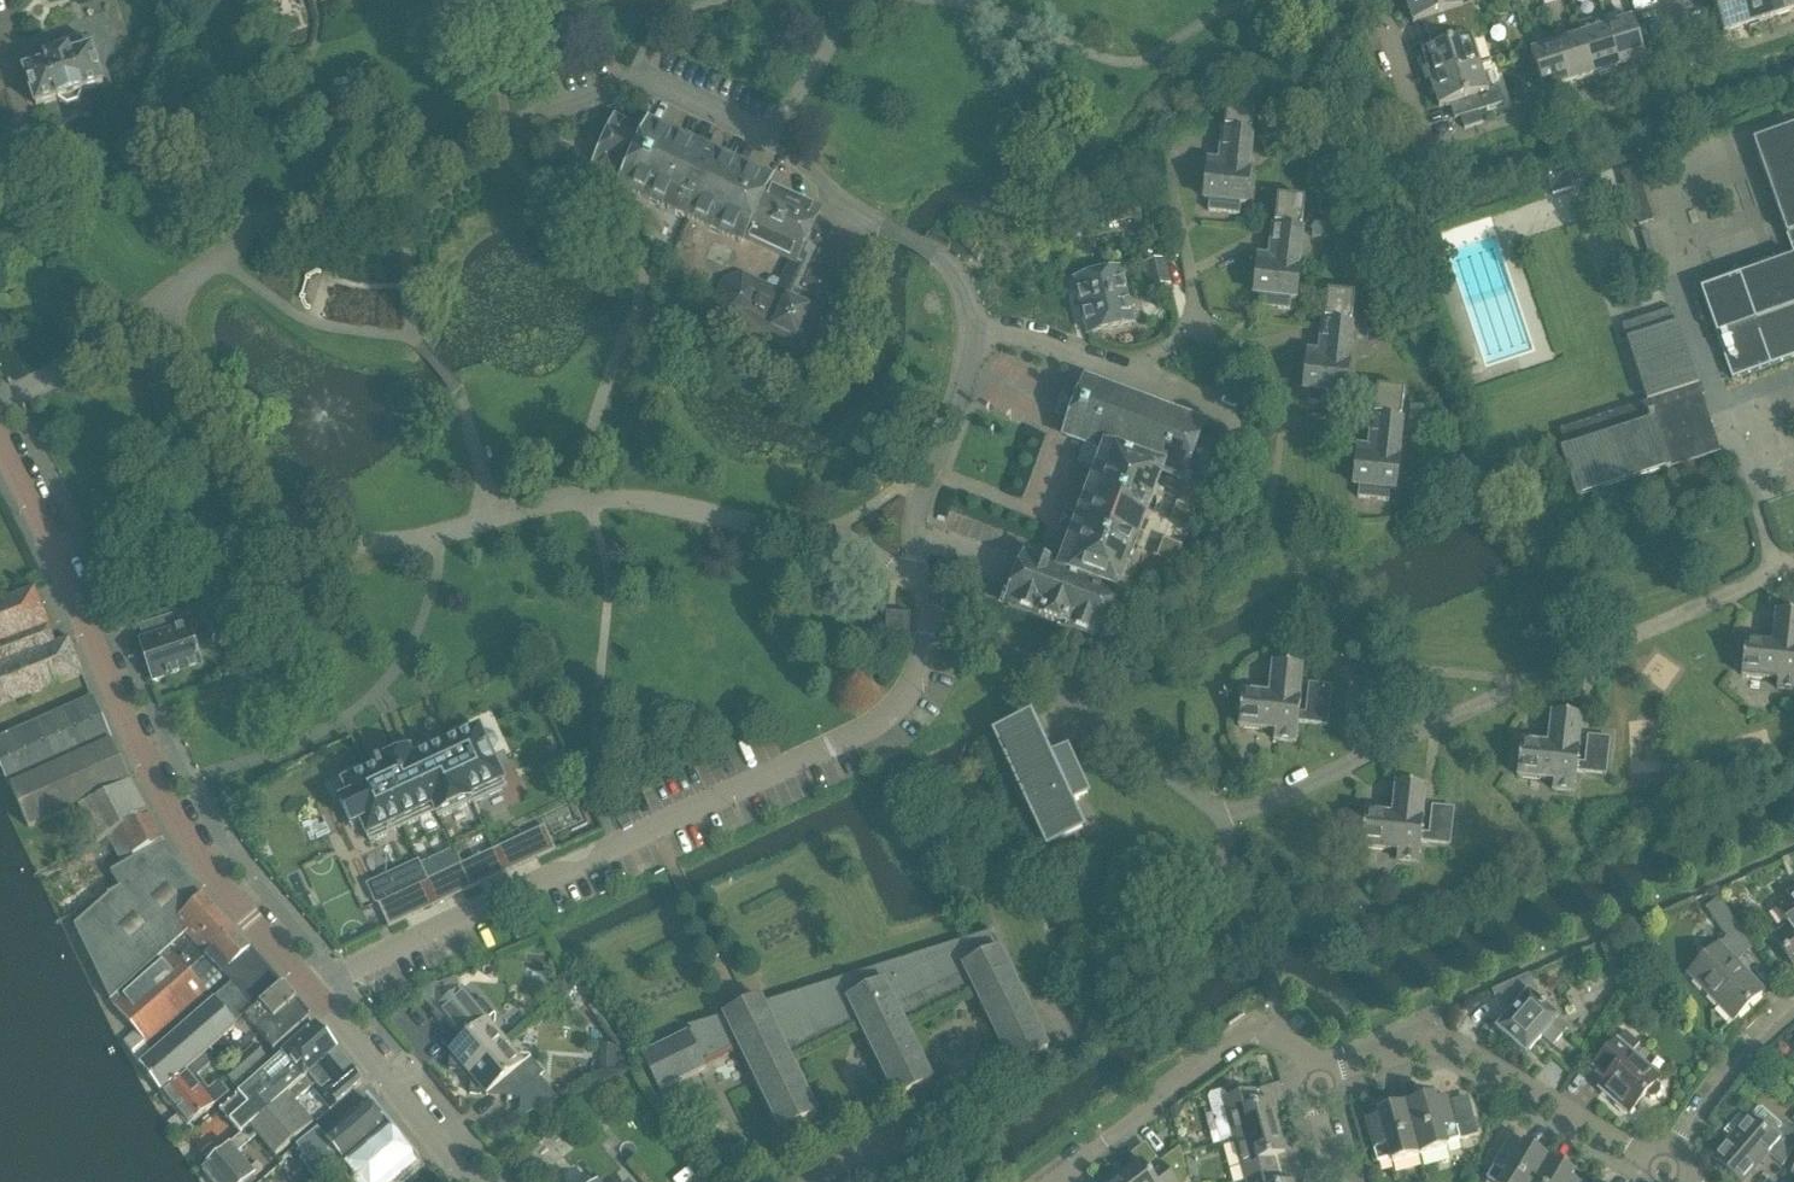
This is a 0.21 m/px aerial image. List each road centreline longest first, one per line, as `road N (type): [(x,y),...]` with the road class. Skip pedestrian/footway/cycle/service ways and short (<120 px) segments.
road 1 (residential): [(0,406),(90,355),(282,213),(636,80),(772,136)]
road 2 (residential): [(311,989),(888,716),(908,692),(928,642),(926,591)]
road 3 (residential): [(436,539),(437,572),(414,638),(371,694),(281,749),(165,785)]
road 4 (residential): [(1222,822),(926,591)]
road 5 (residential): [(0,449),(165,785)]
road 6 (residential): [(972,332),(966,288),(934,255),(881,228),(772,136)]
road 7 (residential): [(1050,1181),(1254,1023),(1280,1034)]
road 8 (residential): [(926,591),(915,553),(918,503),(970,361),(972,332)]
road 9 (residential): [(1666,1172),(1438,1040)]
road 10 (residential): [(972,332),(1021,331),(1140,378),(1170,369),(1196,332)]
road 11 (residential): [(165,785),(213,872),(311,989)]
road 12 (residential): [(311,989),(470,1181)]
road 13 (residential): [(1666,1172),(1746,1057),(1793,1012)]
road 14 (residential): [(1421,151),(1374,0)]
road 15 (residential): [(1319,1083),(1438,1040)]

